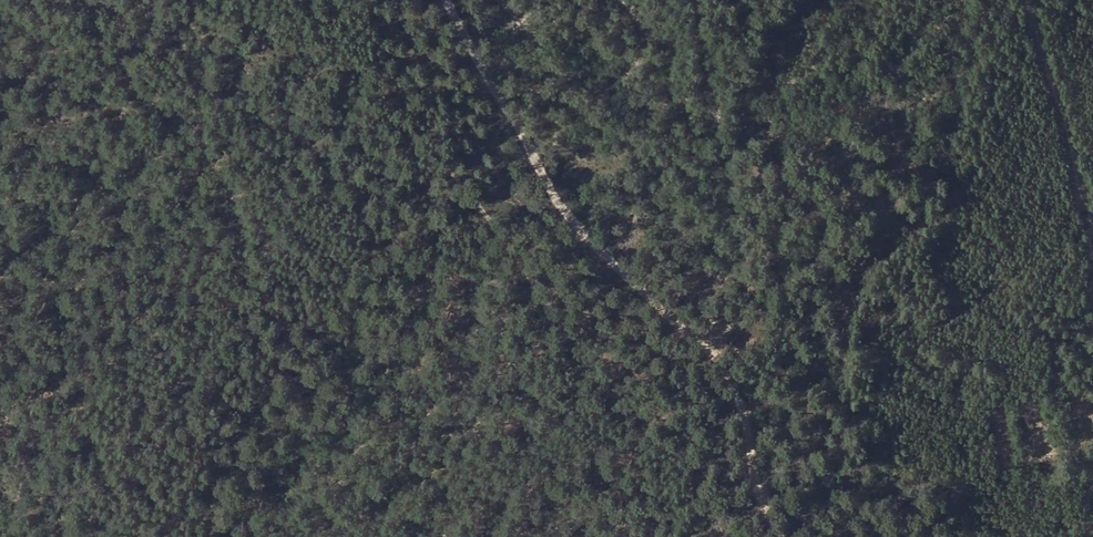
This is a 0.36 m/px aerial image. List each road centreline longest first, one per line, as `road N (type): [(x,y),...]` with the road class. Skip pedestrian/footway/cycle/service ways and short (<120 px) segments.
road 1 (track): [(784,536),(760,494),(744,423),(712,353),(542,183),(443,0)]

